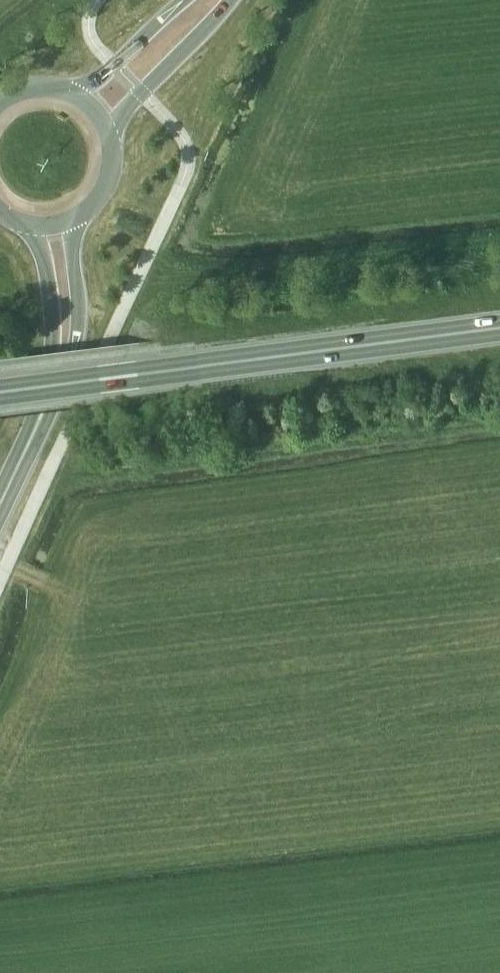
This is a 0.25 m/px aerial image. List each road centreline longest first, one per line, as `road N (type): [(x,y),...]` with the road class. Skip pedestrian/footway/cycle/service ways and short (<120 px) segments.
road 1 (trunk): [(0,390),(499,326)]
road 2 (secondary): [(108,127),(228,0)]
road 3 (secondary): [(59,368),(77,336),(79,304),(71,219)]
road 4 (secondary): [(0,503),(59,368)]
road 5 (secondary): [(34,225),(59,368)]
road 6 (secondary): [(185,0),(77,93)]

